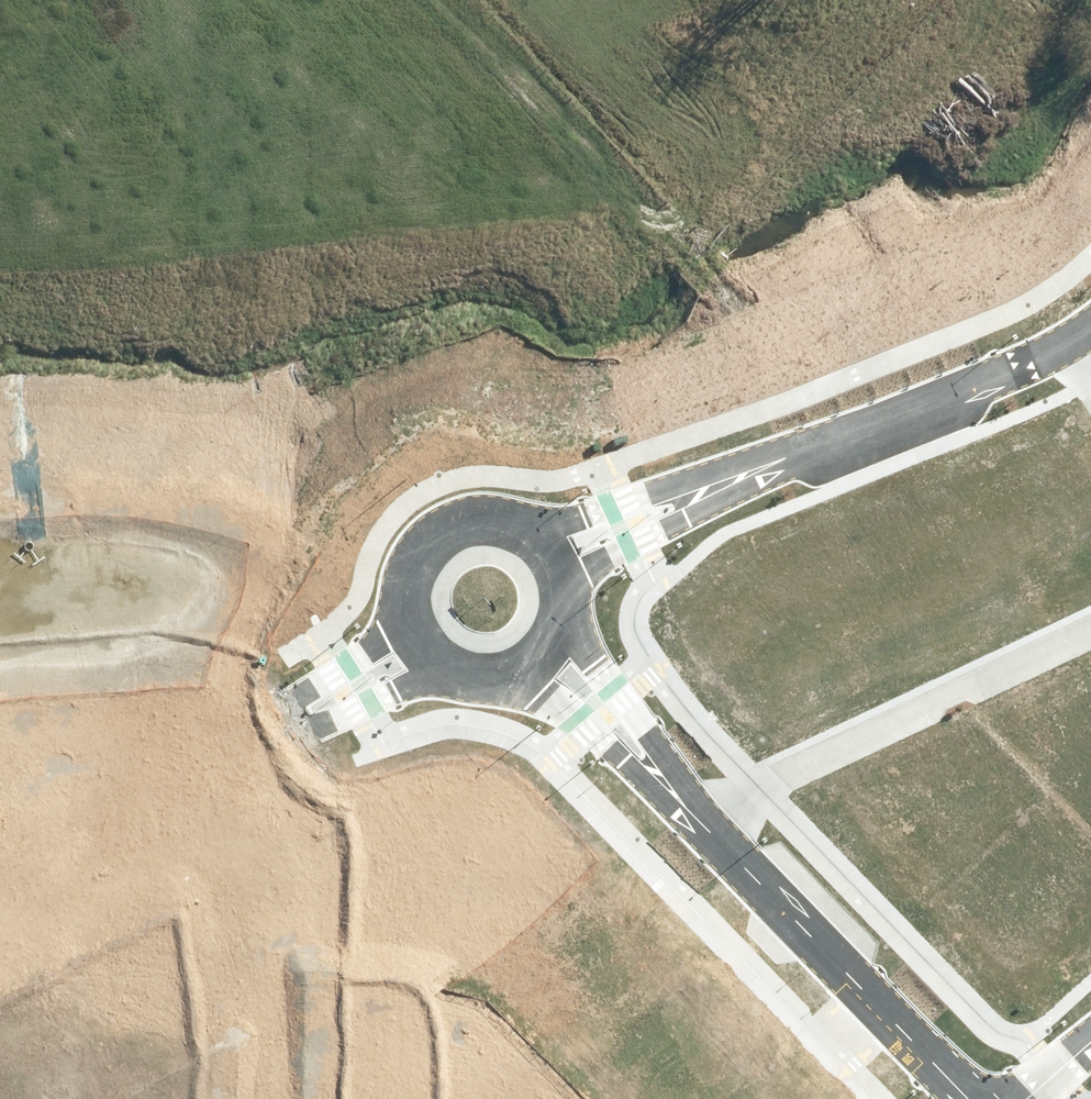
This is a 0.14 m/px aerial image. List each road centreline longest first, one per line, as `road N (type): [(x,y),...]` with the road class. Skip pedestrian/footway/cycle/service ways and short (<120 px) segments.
road 1 (unknown): [(433,538),(0,53)]
road 2 (unknown): [(171,241),(575,0)]
road 3 (residential): [(697,818),(1090,623)]
road 4 (tertiary): [(962,1098),(697,818)]
road 5 (residential): [(752,468),(1033,353),(1071,329)]
road 6 (residential): [(0,892),(266,738)]
road 7 (residential): [(524,527),(561,525),(673,484),(752,468)]
road 8 (residential): [(752,468),(687,518),(586,566),(571,591)]
road 9 (tertiary): [(571,618),(592,662),(654,740),(673,790)]
road 10 (tertiary): [(404,623),(402,595),(424,546),(471,519),(524,527)]
road 11 (tertiary): [(673,790),(518,682)]
road 12 (residential): [(435,671),(317,726),(266,738)]
road 13 (residential): [(266,738),(303,694),(404,623)]

